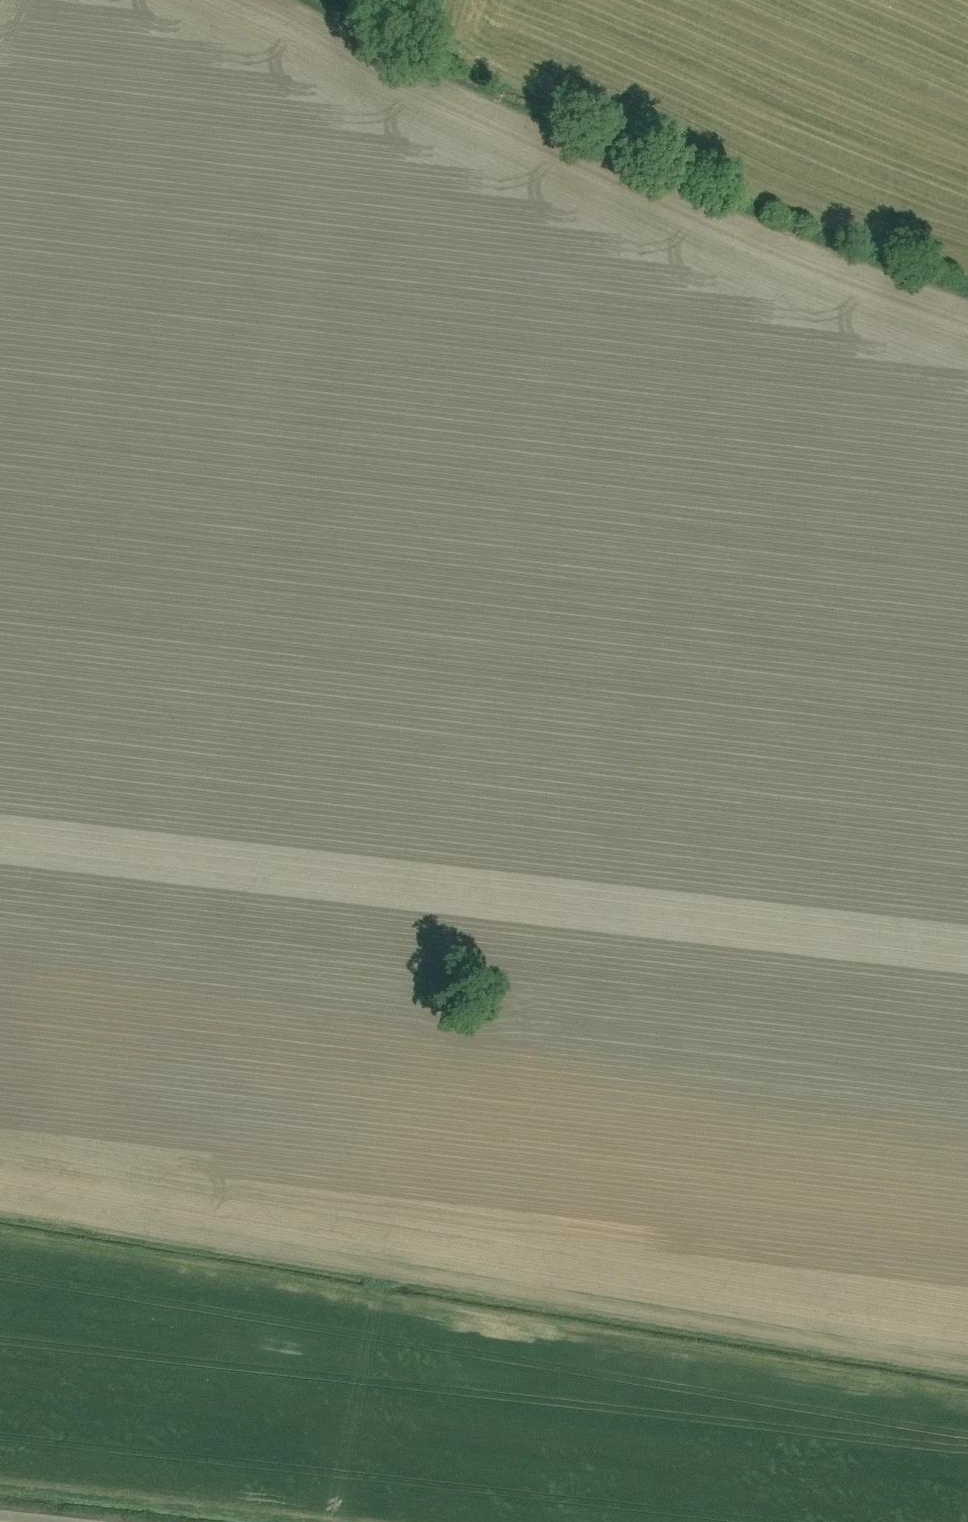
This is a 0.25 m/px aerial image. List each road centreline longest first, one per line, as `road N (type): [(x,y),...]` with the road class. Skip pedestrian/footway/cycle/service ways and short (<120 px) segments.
road 1 (residential): [(0,1505),(157,1521)]

